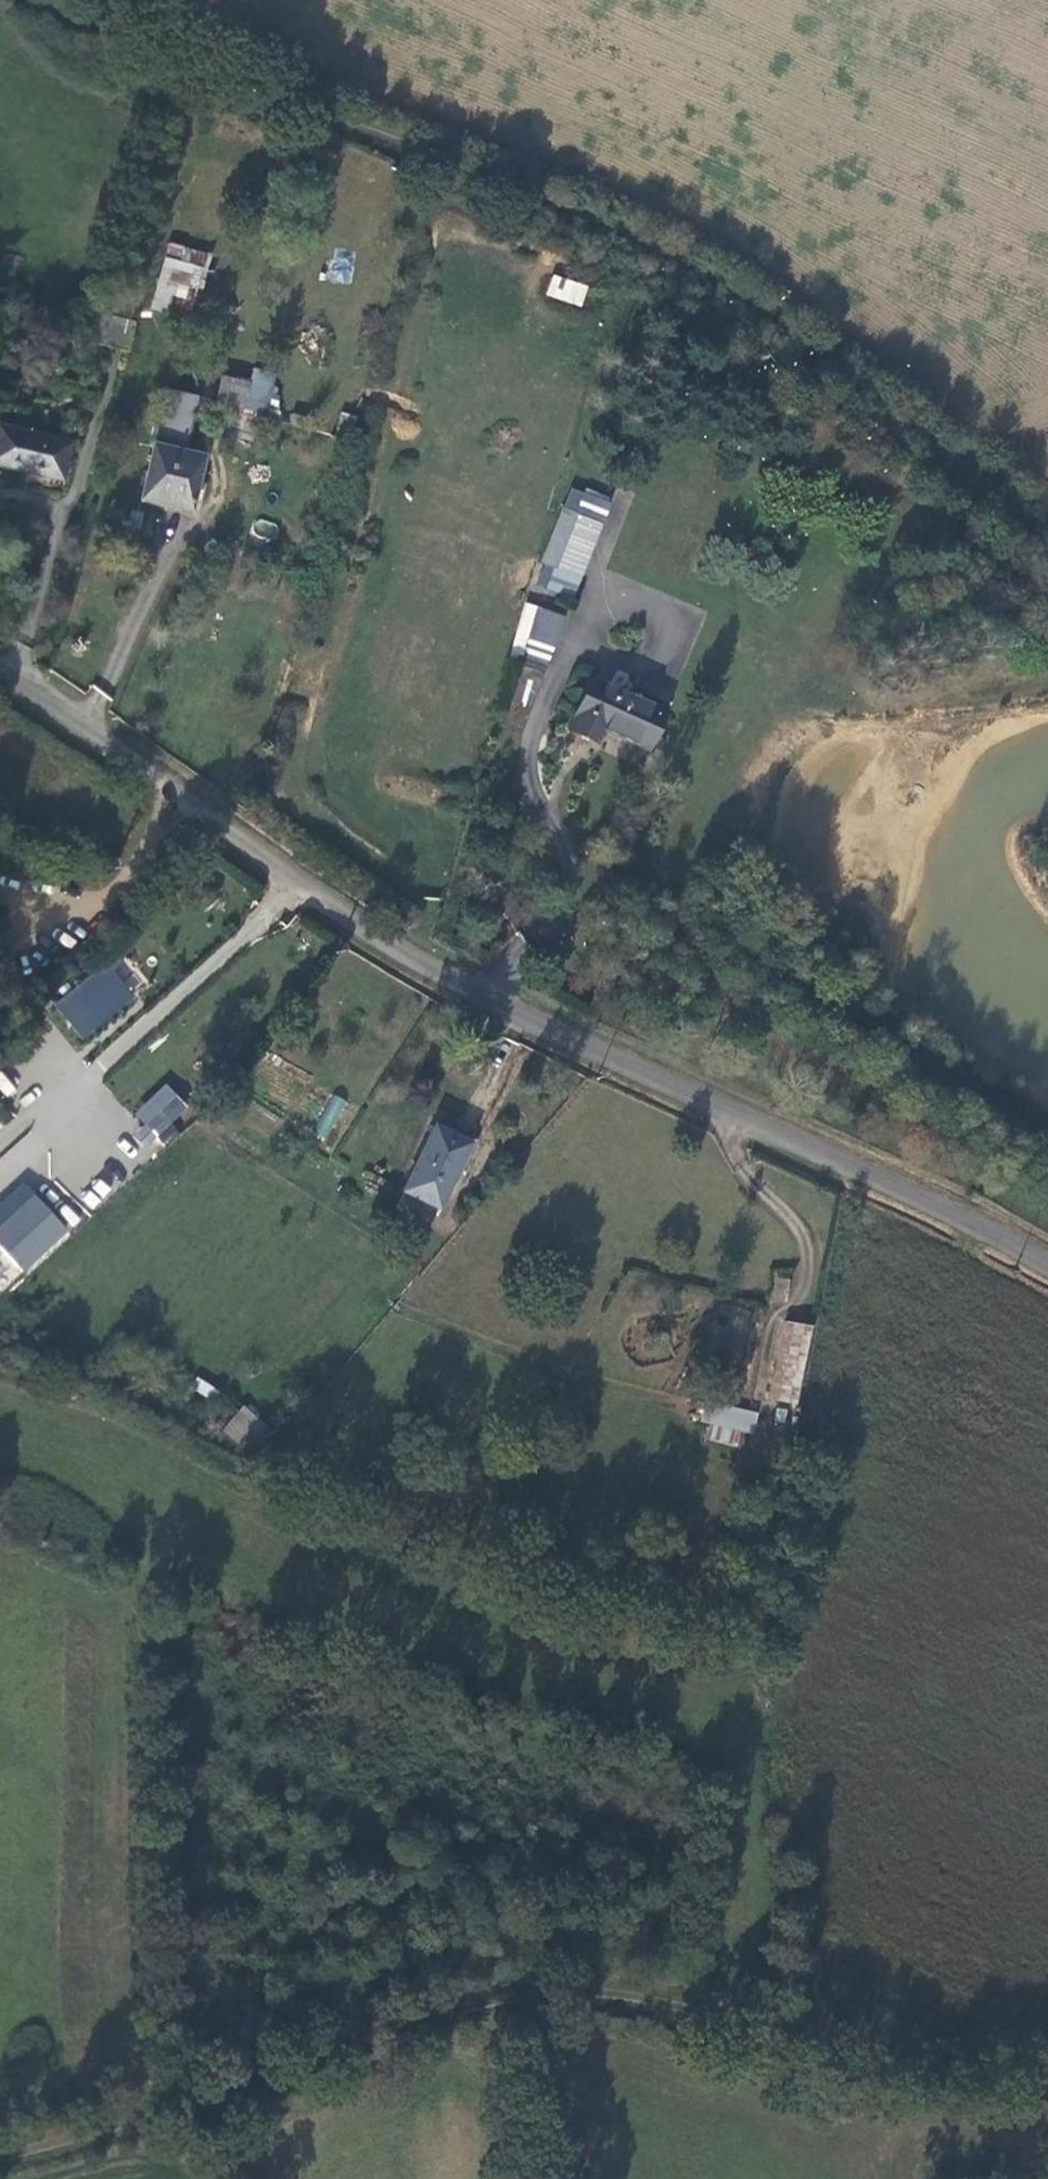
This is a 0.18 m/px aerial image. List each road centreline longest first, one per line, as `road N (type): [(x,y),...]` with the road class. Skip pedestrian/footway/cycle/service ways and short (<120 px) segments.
road 1 (unclassified): [(1047,1265),(424,945),(0,678)]
road 2 (track): [(1047,2081),(580,1991),(463,2010),(181,2107),(0,2156)]

